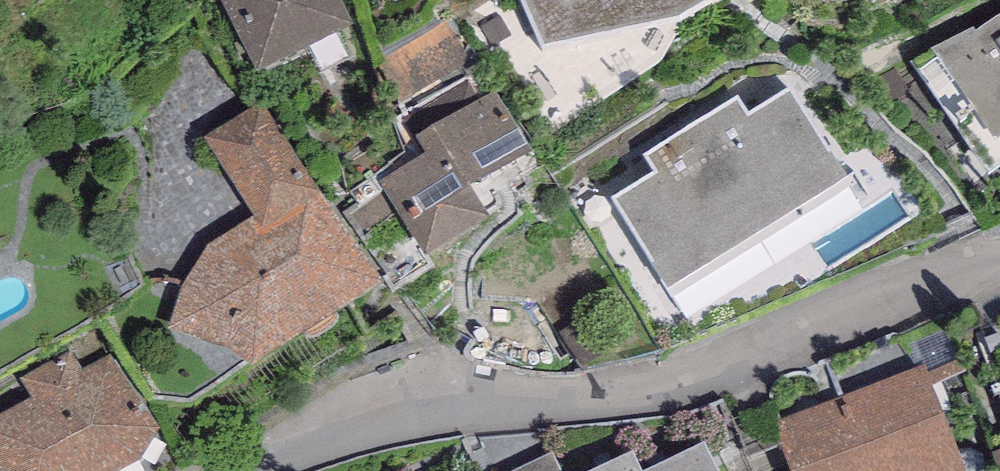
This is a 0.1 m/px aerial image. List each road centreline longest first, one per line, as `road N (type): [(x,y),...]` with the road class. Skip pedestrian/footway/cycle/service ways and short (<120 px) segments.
road 1 (residential): [(999,276),(590,412),(438,410),(310,450),(274,470)]

